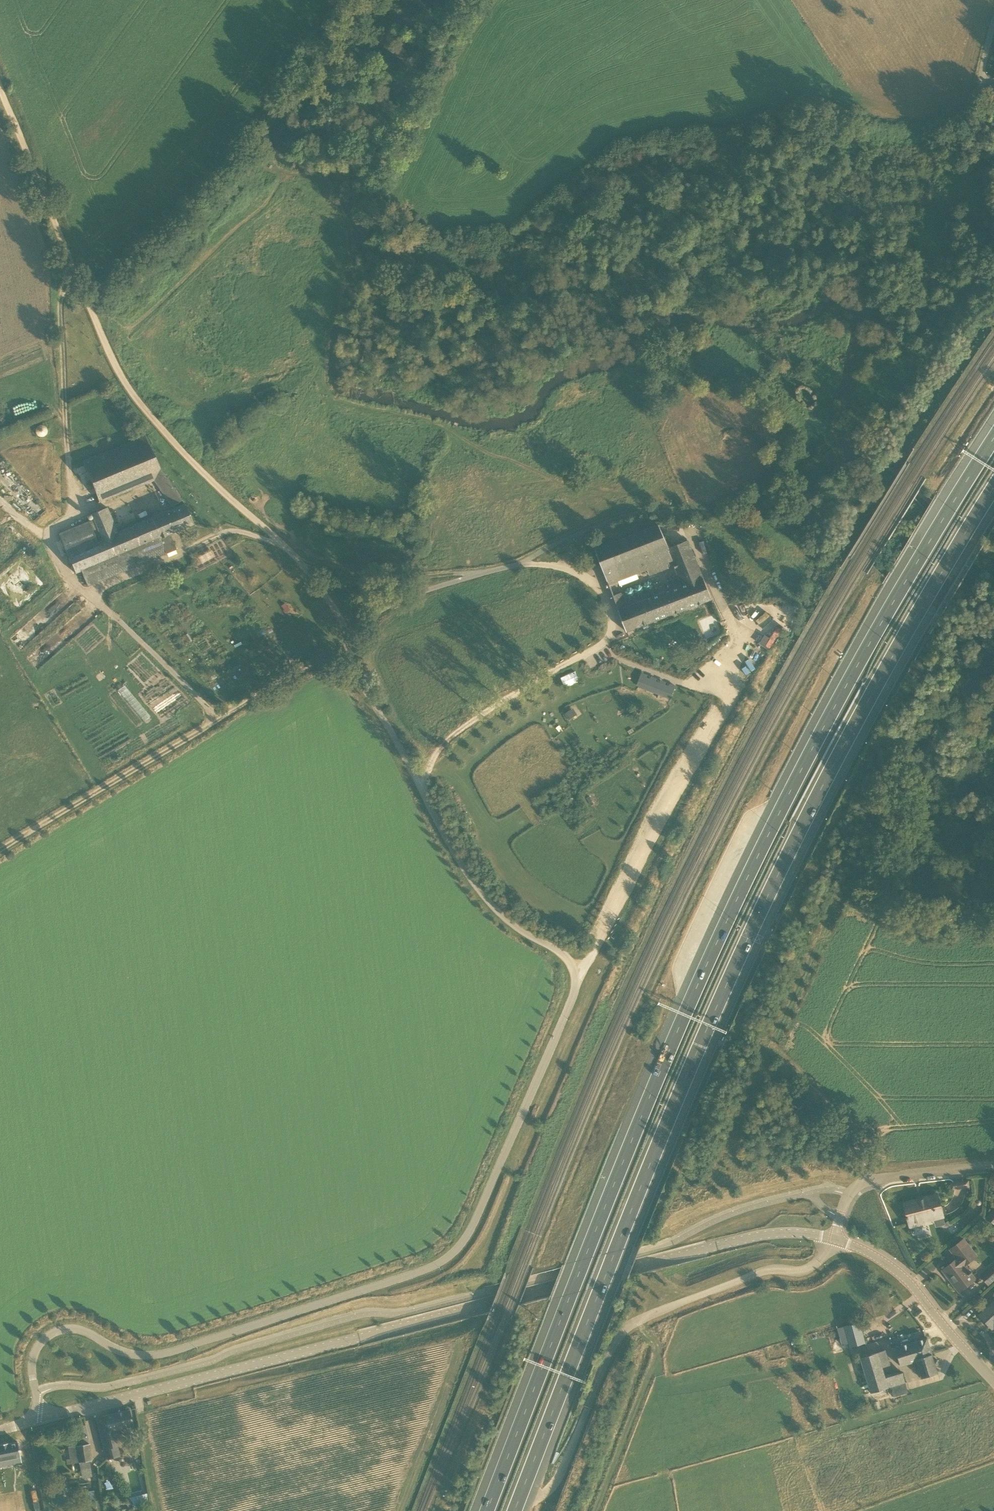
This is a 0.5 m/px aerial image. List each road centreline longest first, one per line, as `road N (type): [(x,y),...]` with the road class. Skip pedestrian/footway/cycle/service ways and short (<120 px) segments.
road 1 (unclassified): [(42,1419),(32,1356),(53,1333),(79,1330),(114,1350),(167,1354),(440,1265),(464,1243),(574,997),(570,962),(489,903),(454,851),(360,681),(349,643)]
road 2 (motorway): [(993,440),(900,590),(767,839),(677,1033),(487,1510)]
road 3 (motorway): [(516,1510),(702,1041),(786,859),(993,487)]
road 4 (track): [(0,849),(349,643),(317,579),(196,466),(131,392),(93,313)]
road 5 (unclassified): [(42,1419),(746,1240),(835,1240)]
road 6 (track): [(216,720),(86,593),(224,533),(266,540),(293,555)]
road 7 (unclassified): [(589,530),(518,565),(388,605),(349,643)]
road 8 (track): [(93,313),(0,87)]
road 9 (track): [(77,280),(61,302),(66,444),(55,438),(0,449)]
road 10 (residential): [(993,1382),(894,1270),(835,1240)]
road 11 (track): [(475,575),(366,578),(293,555)]
road 12 (unclassified): [(870,1182),(861,1150),(831,1107),(780,1058)]
road 13 (track): [(86,593),(44,536),(0,497)]
road 14 (residential): [(993,1165),(870,1182)]

